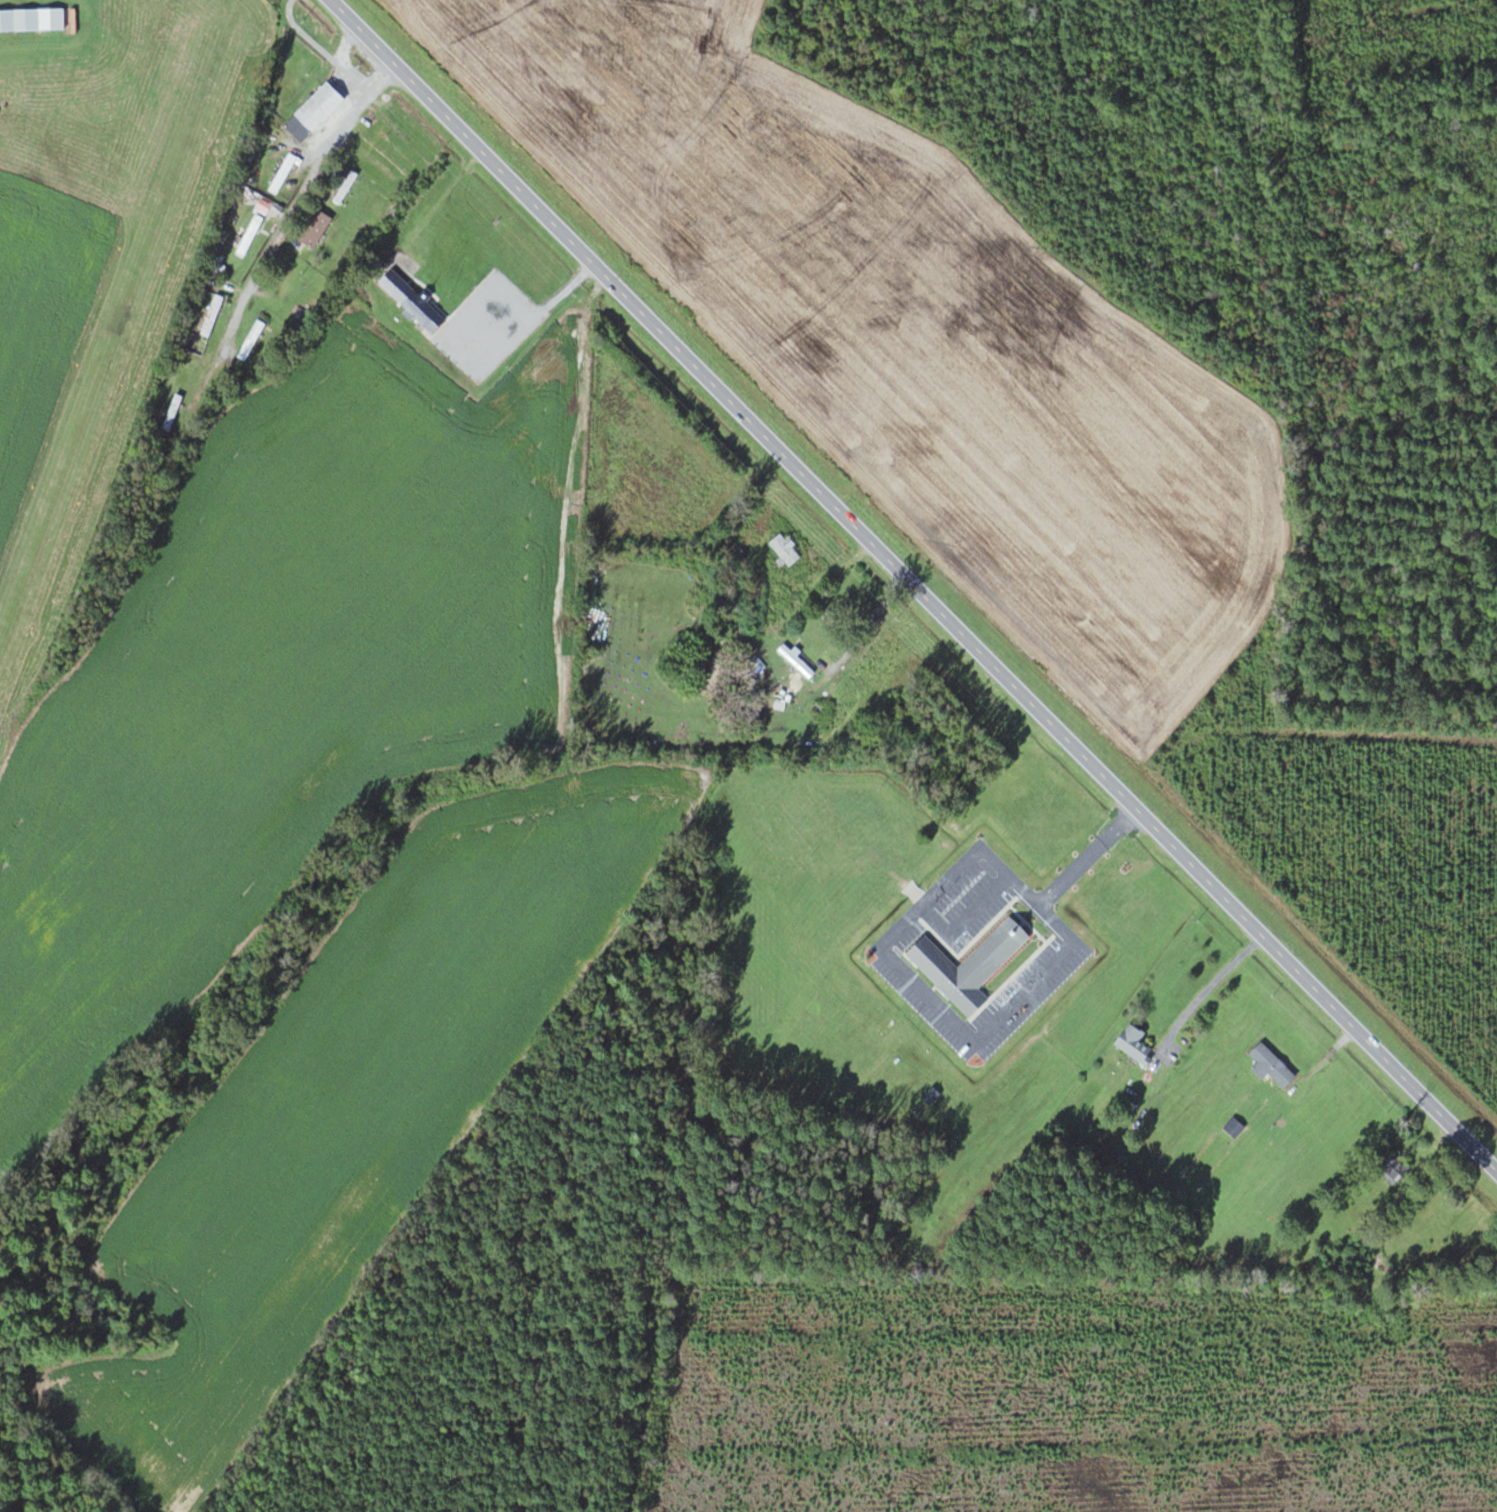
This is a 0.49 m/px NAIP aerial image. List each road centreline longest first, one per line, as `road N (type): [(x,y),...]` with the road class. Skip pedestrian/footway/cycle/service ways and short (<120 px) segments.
road 1 (primary): [(1496,1172),(329,0)]
road 2 (residential): [(393,67),(332,141),(237,311),(207,394)]

